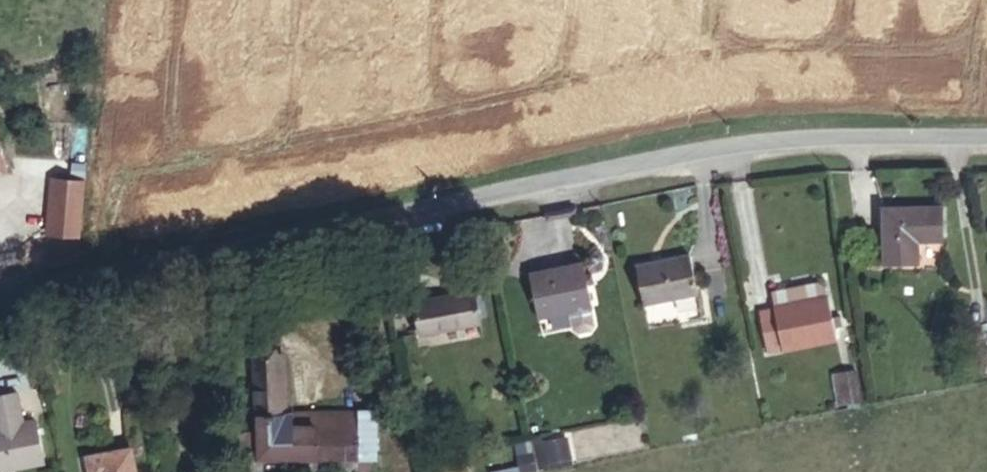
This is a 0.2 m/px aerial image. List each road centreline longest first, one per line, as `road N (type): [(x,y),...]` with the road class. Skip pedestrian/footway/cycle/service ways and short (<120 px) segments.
road 1 (unclassified): [(0,296),(727,148),(986,139)]

